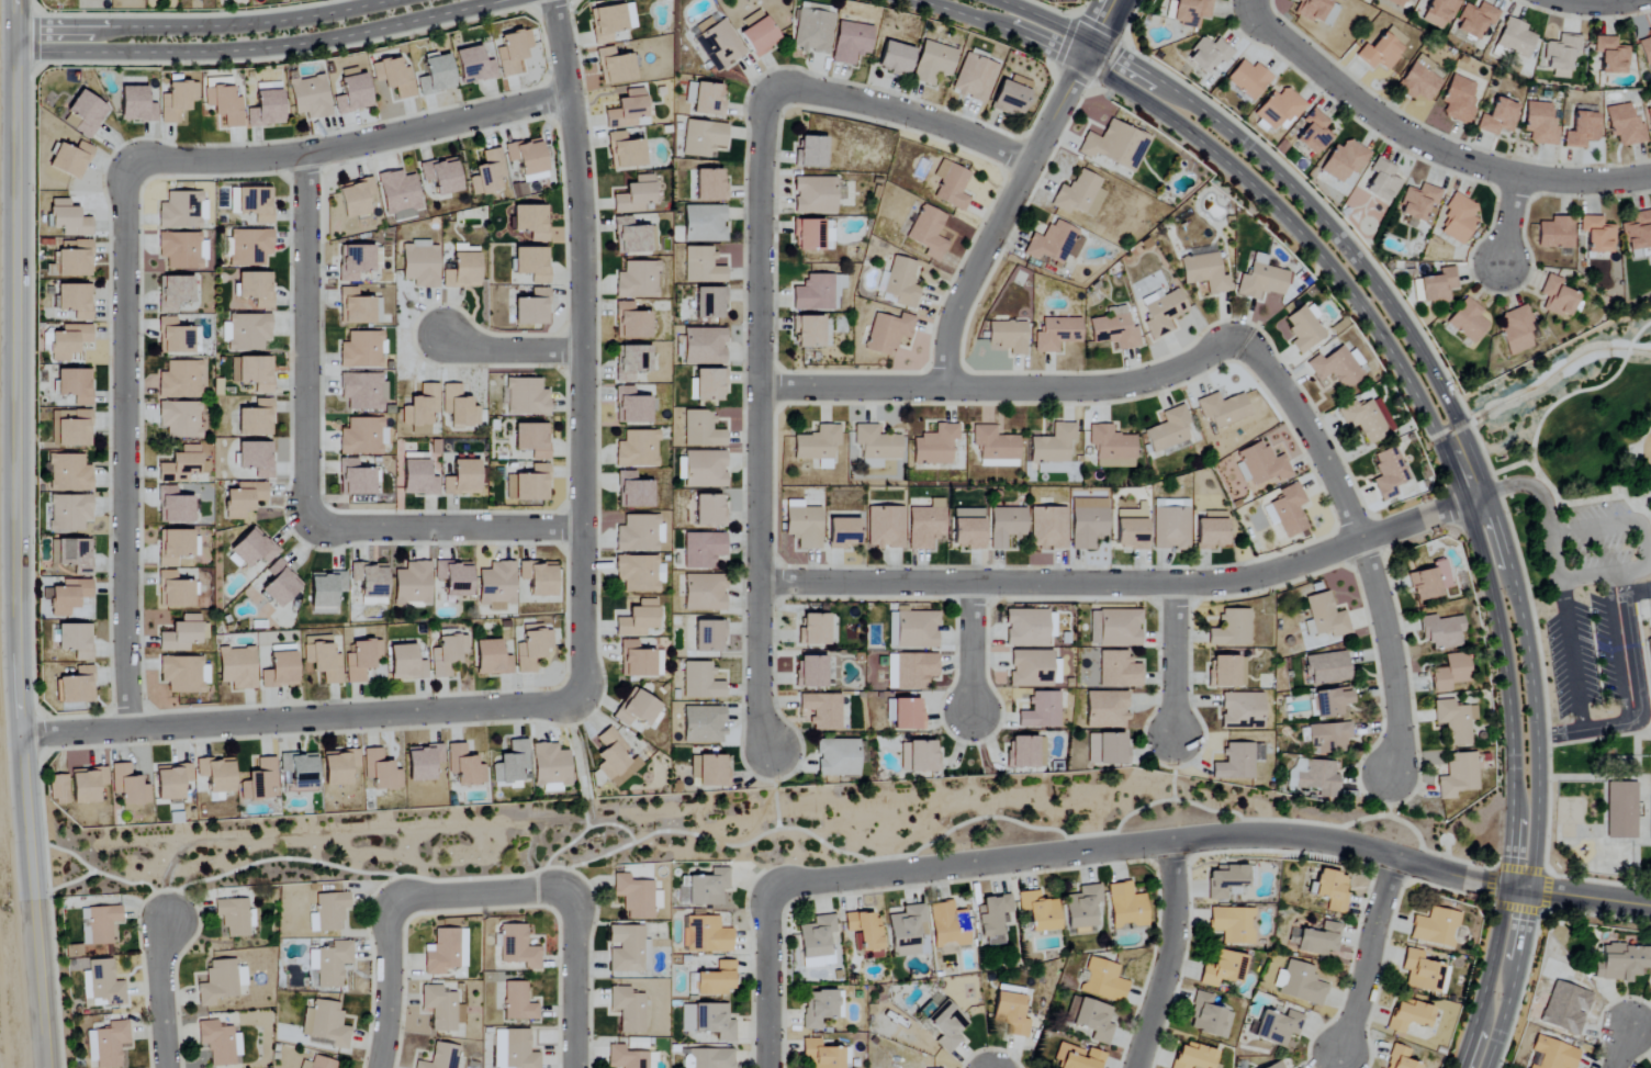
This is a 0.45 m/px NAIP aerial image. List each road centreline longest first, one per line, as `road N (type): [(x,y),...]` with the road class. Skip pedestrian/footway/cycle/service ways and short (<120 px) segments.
road 1 (tertiary): [(1471,1067),(1497,989),(1526,827),(1514,632),(1472,483),(1368,295),(1301,214),(1198,121),(1087,48)]
road 2 (tertiary): [(46,1067),(15,636),(16,0)]
road 3 (residential): [(773,756),(759,713),(763,122),(779,88),(937,124),(1030,164)]
road 4 (residential): [(774,892),(889,873),(1280,835),(1335,841),(1490,884),(1650,906)]
road 5 (residential): [(759,582),(1173,582),(1273,571),(1478,499)]
road 6 (residential): [(551,0),(577,179),(586,677),(580,694)]
road 7 (residential): [(130,729),(126,188),(137,166)]
road 8 (residential): [(20,738),(562,705),(580,694)]
road 9 (residential): [(760,387),(1124,385),(1186,368),(1225,342),(1246,346)]
road 10 (residential): [(1390,780),(1396,686),(1360,539),(1285,398),(1246,346)]
road 11 (residential): [(569,97),(303,156),(137,166)]
road 12 (tertiary): [(446,0),(236,38),(16,41)]
road 13 (residential): [(1268,29),(1364,108),(1463,160),(1517,177),(1577,182),(1650,175)]
road 14 (residential): [(303,156),(307,496),(318,527)]
road 15 (residential): [(944,387),(944,352),(961,296),(1087,48)]
road 16 (residential): [(379,1067),(389,918),(397,900),(563,895)]
road 17 (residential): [(583,528),(318,527)]
road 18 (residential): [(1136,1067),(1171,952),(1170,842)]
road 19 (residential): [(1345,1052),(1393,857)]
road 20 (residential): [(774,892),(767,907),(767,1067)]
road 21 (residential): [(571,1067),(571,908),(563,895)]
road 22 (residential): [(1173,582),(1177,741)]
road 23 (residential): [(582,349),(452,350),(438,337)]
road 24 (residential): [(164,1067),(160,963),(169,921)]
road 25 (tertiary): [(1087,48),(961,0)]
road 26 (residential): [(971,583),(971,716)]

